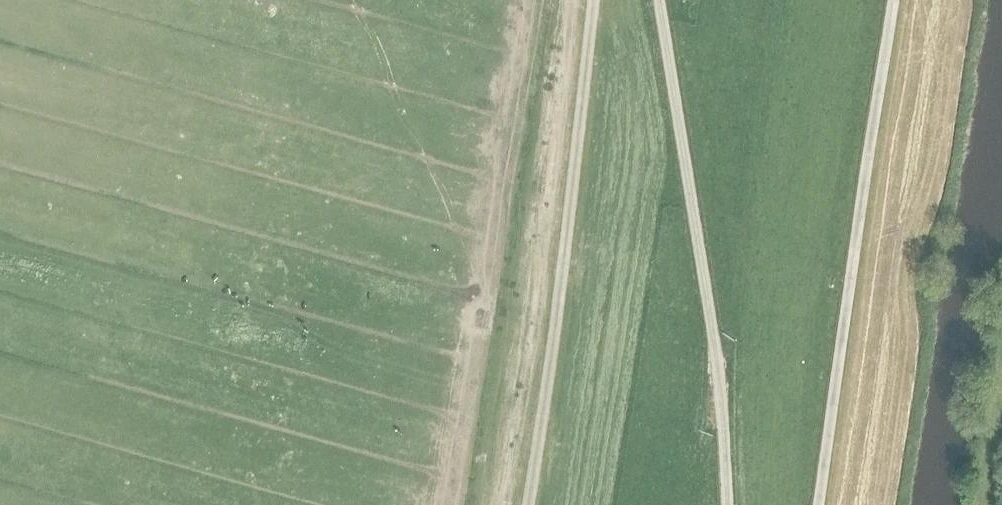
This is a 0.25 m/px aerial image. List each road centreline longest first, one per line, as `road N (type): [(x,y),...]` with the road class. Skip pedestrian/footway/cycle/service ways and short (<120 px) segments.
road 1 (track): [(898,0),(823,504)]
road 2 (track): [(660,0),(719,369),(728,504)]
road 3 (track): [(525,504),(591,0)]

